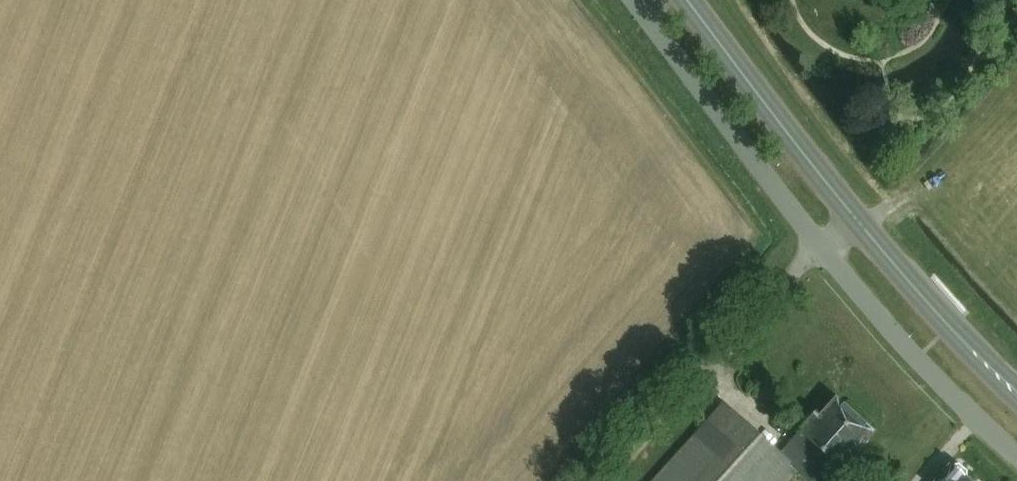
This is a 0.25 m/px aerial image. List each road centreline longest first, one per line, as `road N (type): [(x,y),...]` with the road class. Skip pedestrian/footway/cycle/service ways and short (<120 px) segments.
road 1 (residential): [(636,0),(823,251),(1016,452)]
road 2 (secondary): [(1016,387),(895,263),(690,0)]

